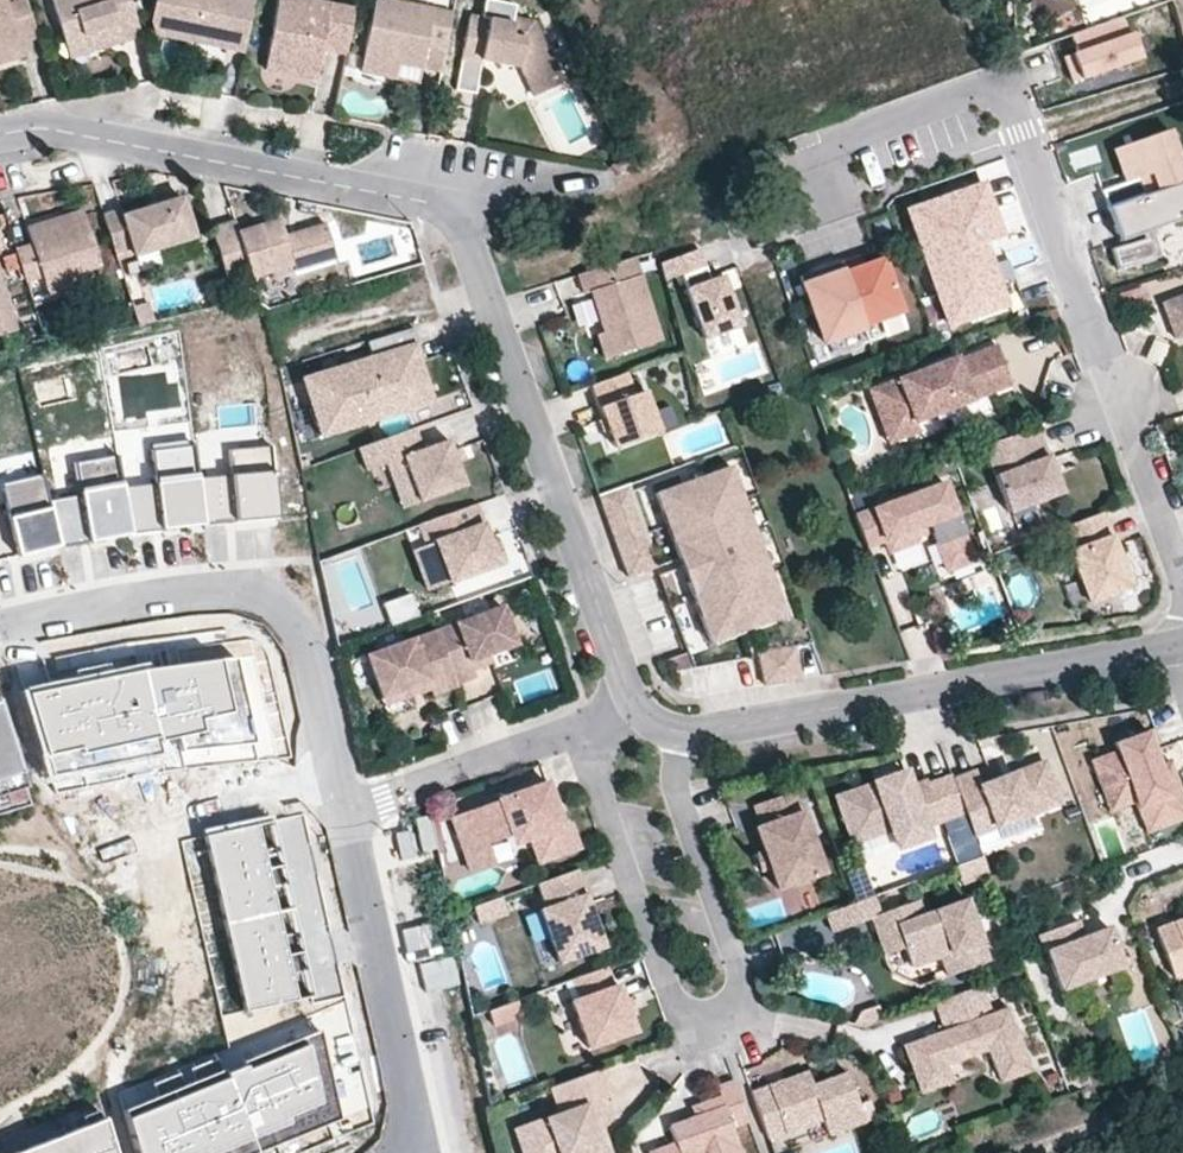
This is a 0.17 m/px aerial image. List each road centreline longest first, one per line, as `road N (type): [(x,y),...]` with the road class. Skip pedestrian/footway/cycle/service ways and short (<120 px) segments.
road 1 (residential): [(0,135),(41,128),(460,214),(638,706)]
road 2 (residential): [(1182,578),(1007,78),(812,157),(828,204)]
road 3 (residential): [(638,706),(609,770),(614,817),(682,1005),(712,1026),(736,1016),(746,997),(676,802),(673,769),(687,732)]
road 4 (residential): [(0,625),(122,596),(248,590),(276,600),(293,624),(349,810)]
road 5 (residential): [(687,732),(1178,646)]
road 6 (residential): [(349,810),(405,1079),(410,1143),(404,1152)]
road 7 (residential): [(349,810),(638,706)]
road 8 (track): [(979,1152),(1182,1089)]

